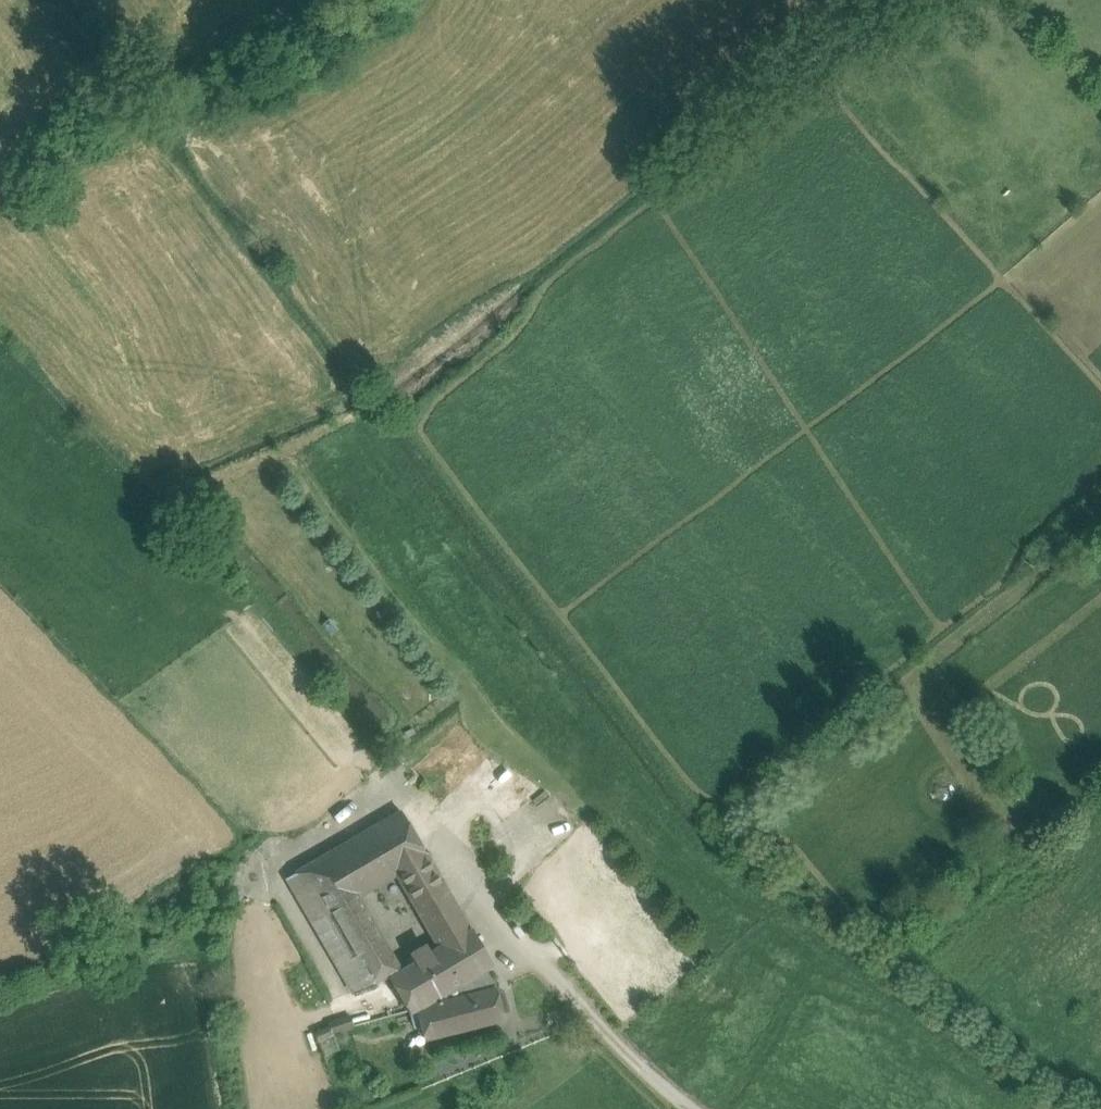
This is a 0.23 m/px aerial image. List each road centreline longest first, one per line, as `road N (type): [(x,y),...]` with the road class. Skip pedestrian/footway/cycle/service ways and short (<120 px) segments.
road 1 (track): [(0,221),(17,191),(218,102),(296,59),(368,0)]
road 2 (track): [(527,937),(603,1027),(694,1108)]

